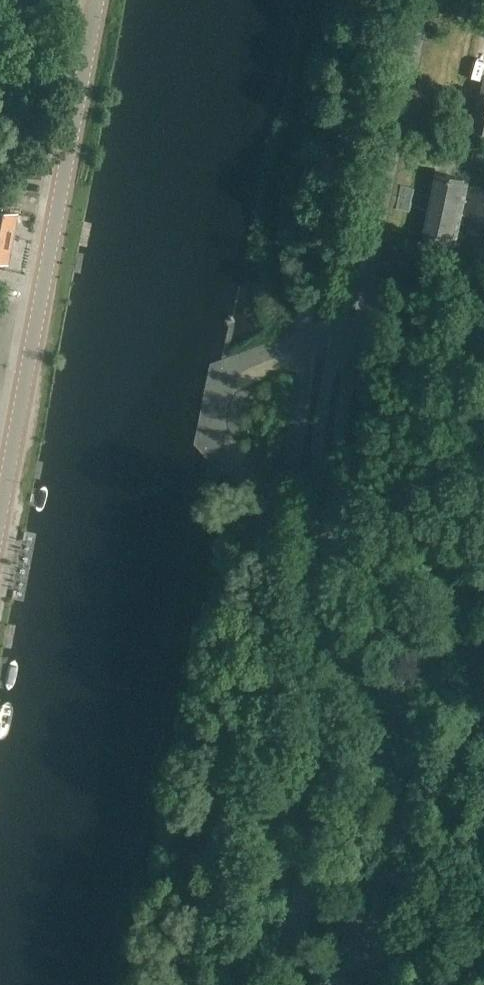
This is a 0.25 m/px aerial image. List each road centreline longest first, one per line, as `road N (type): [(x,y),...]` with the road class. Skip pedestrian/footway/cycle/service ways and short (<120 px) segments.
road 1 (tertiary): [(285,984),(314,831),(326,440),(422,0)]
road 2 (tertiary): [(0,521),(99,0)]

